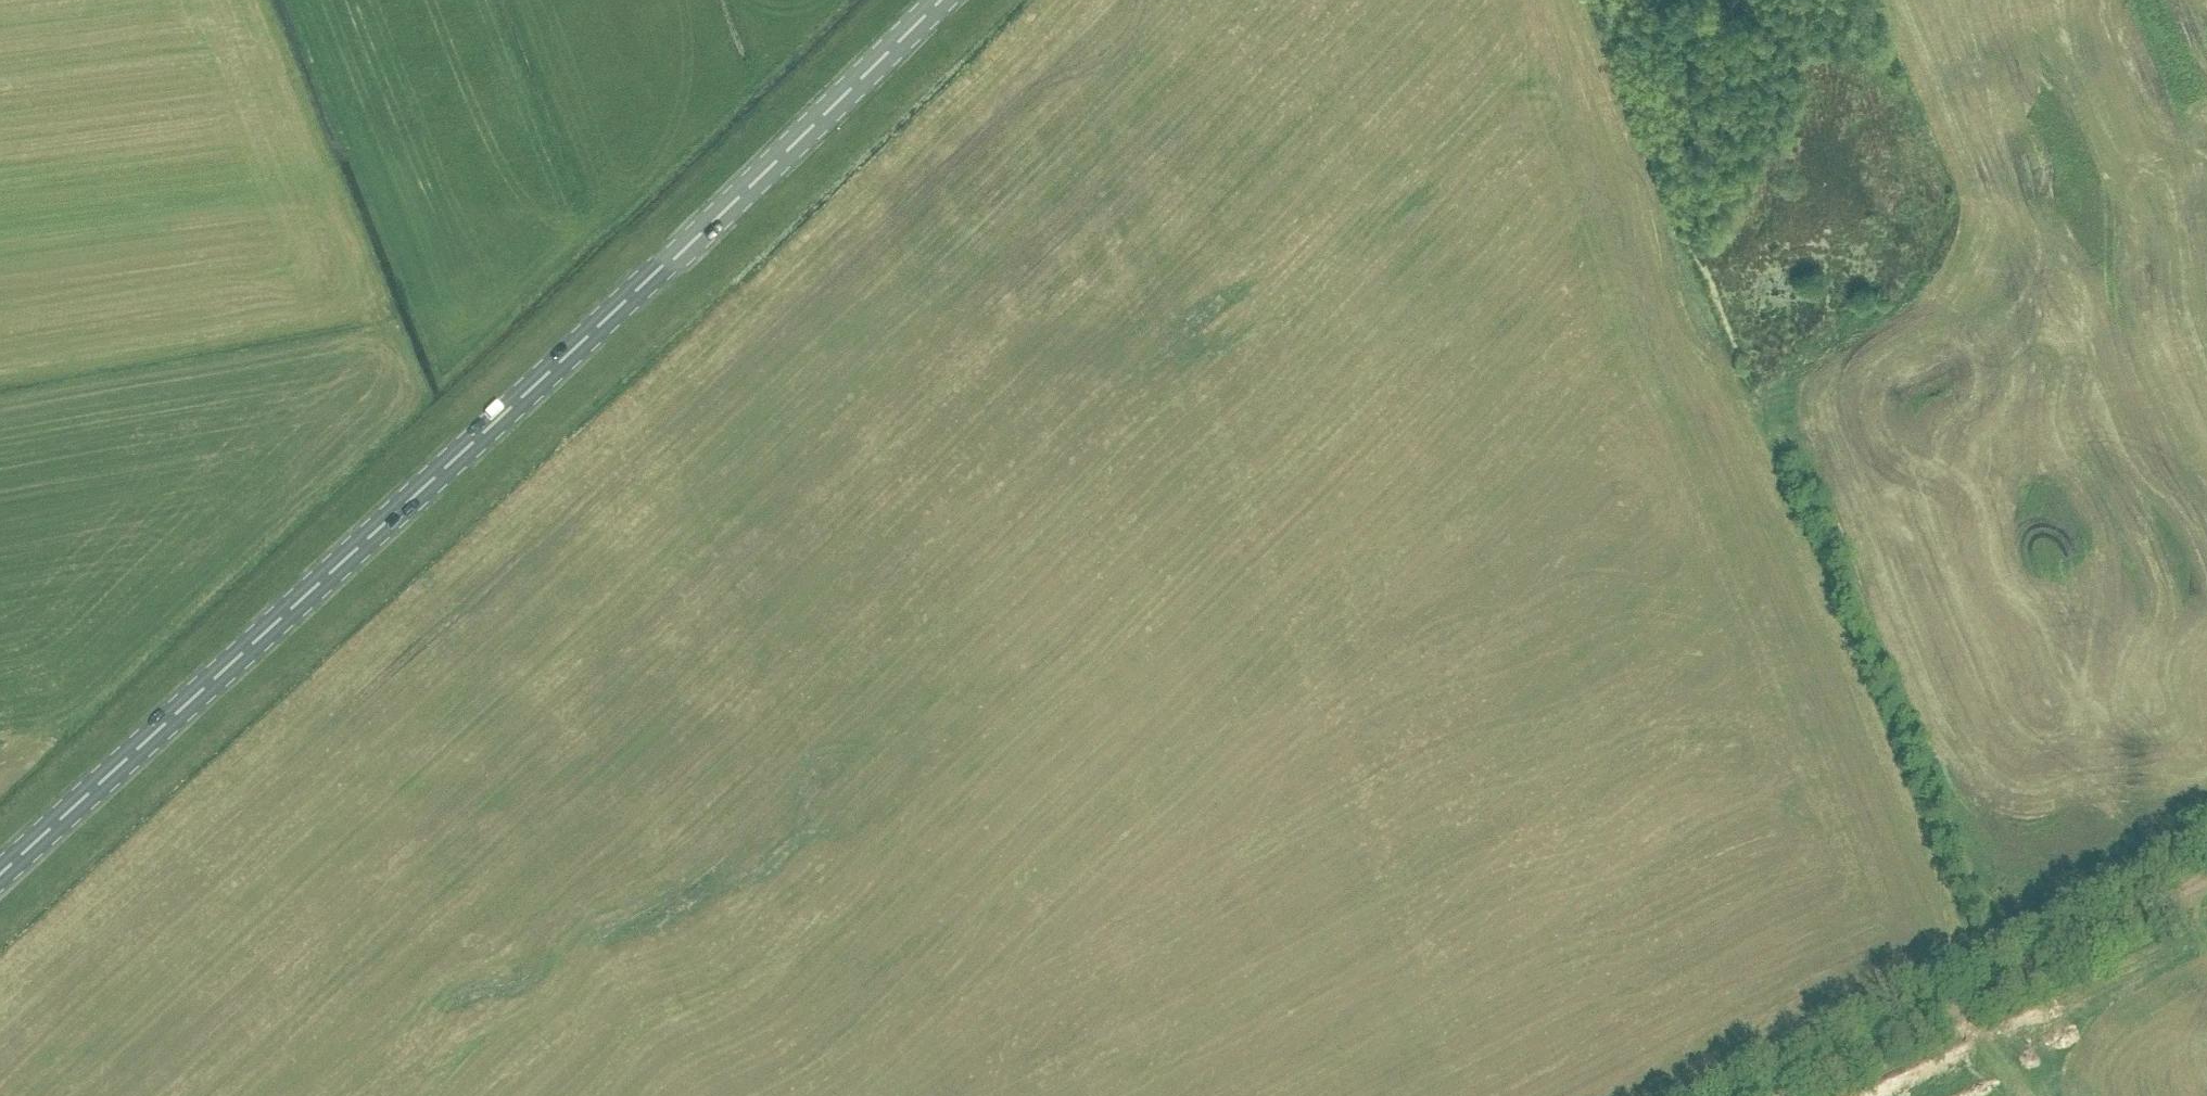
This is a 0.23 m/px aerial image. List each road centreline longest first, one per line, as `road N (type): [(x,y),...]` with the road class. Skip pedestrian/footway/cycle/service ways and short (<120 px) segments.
road 1 (primary): [(0,876),(618,310),(935,0)]
road 2 (track): [(2206,883),(1782,1095)]

